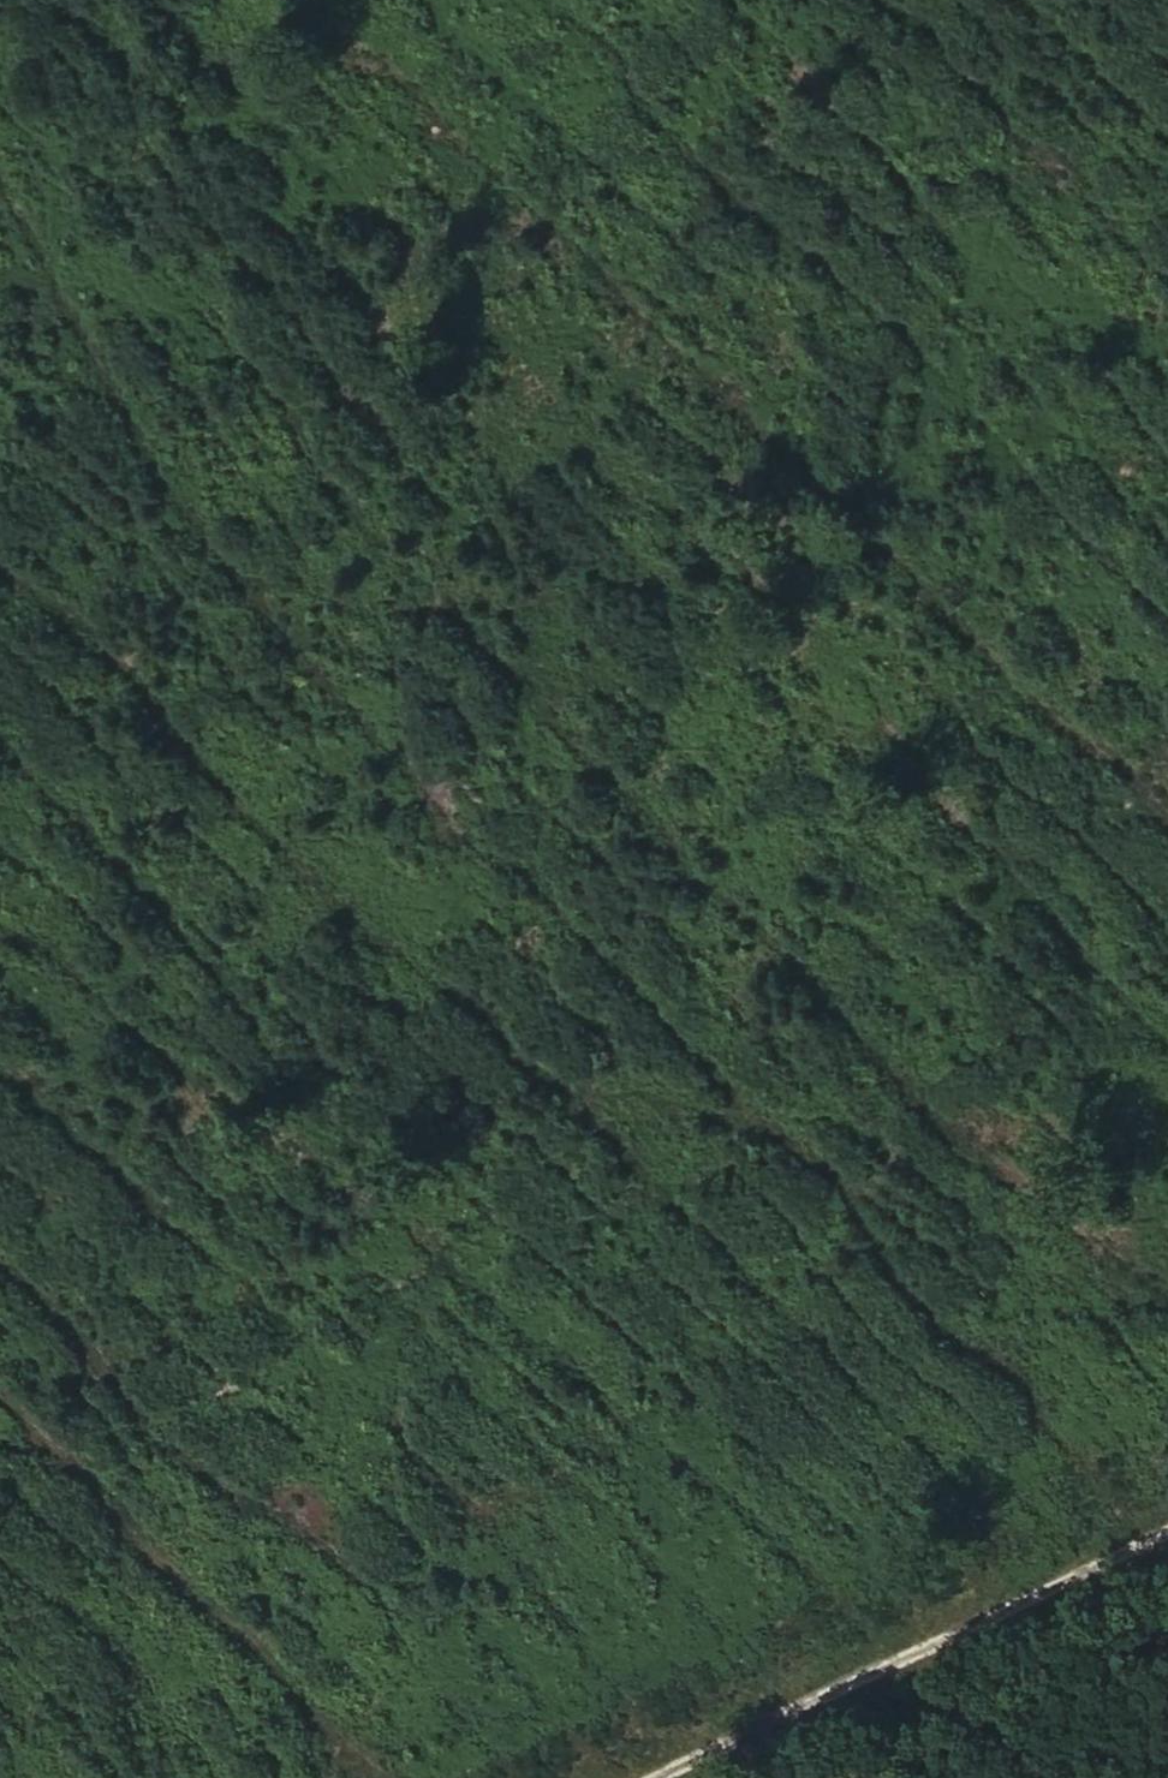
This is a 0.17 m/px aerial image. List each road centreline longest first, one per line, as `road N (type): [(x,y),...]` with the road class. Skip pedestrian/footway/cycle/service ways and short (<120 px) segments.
road 1 (track): [(655,1777),(1167,1528)]

